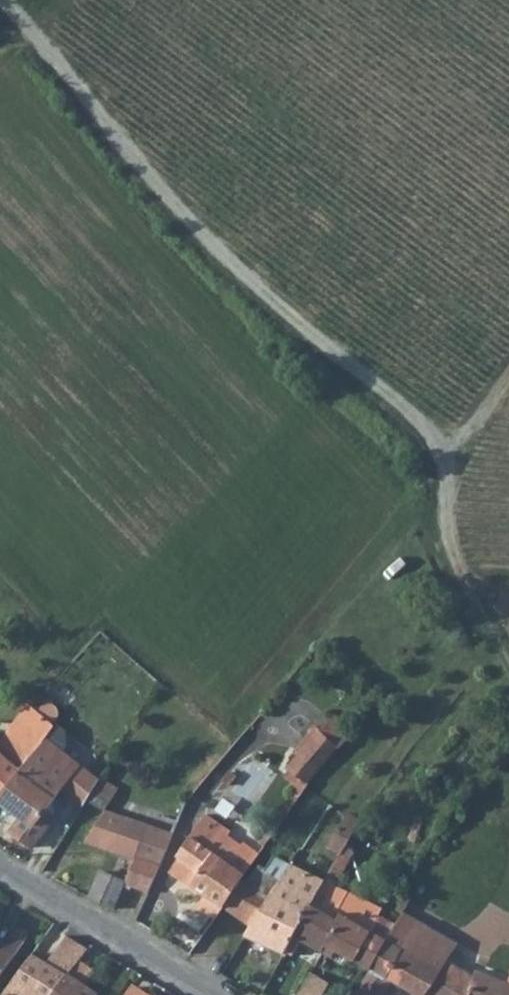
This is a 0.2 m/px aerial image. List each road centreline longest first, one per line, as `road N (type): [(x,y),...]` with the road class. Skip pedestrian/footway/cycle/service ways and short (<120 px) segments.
road 1 (track): [(455,450),(230,263),(133,163),(56,61),(26,43),(0,49)]
road 2 (track): [(508,371),(433,483),(431,532),(508,683)]
road 3 (residential): [(0,864),(211,994)]

